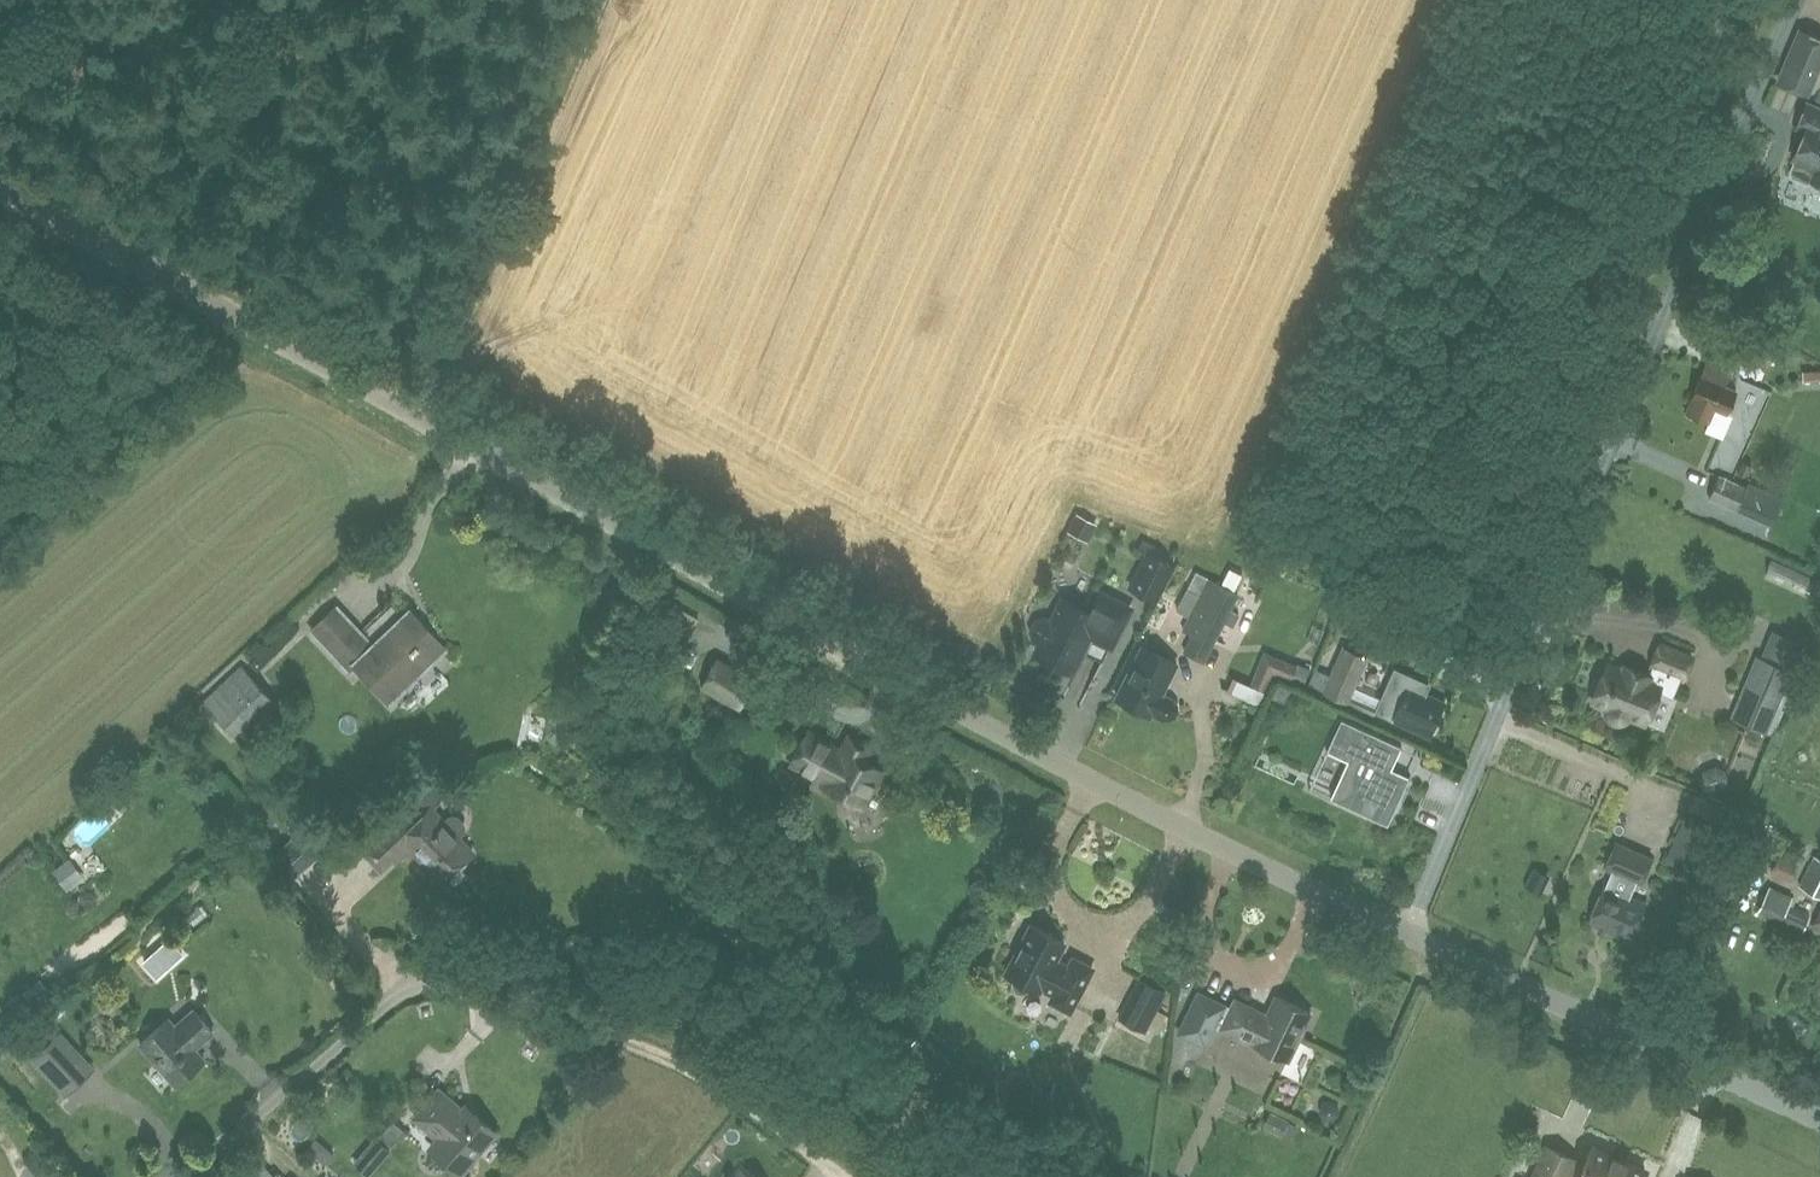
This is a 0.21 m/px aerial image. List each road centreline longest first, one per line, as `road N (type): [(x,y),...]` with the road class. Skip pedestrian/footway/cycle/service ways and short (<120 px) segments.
road 1 (unclassified): [(1819,1119),(1188,830),(0,186)]
road 2 (residential): [(187,1176),(396,998),(430,985),(666,1058),(843,1176)]

